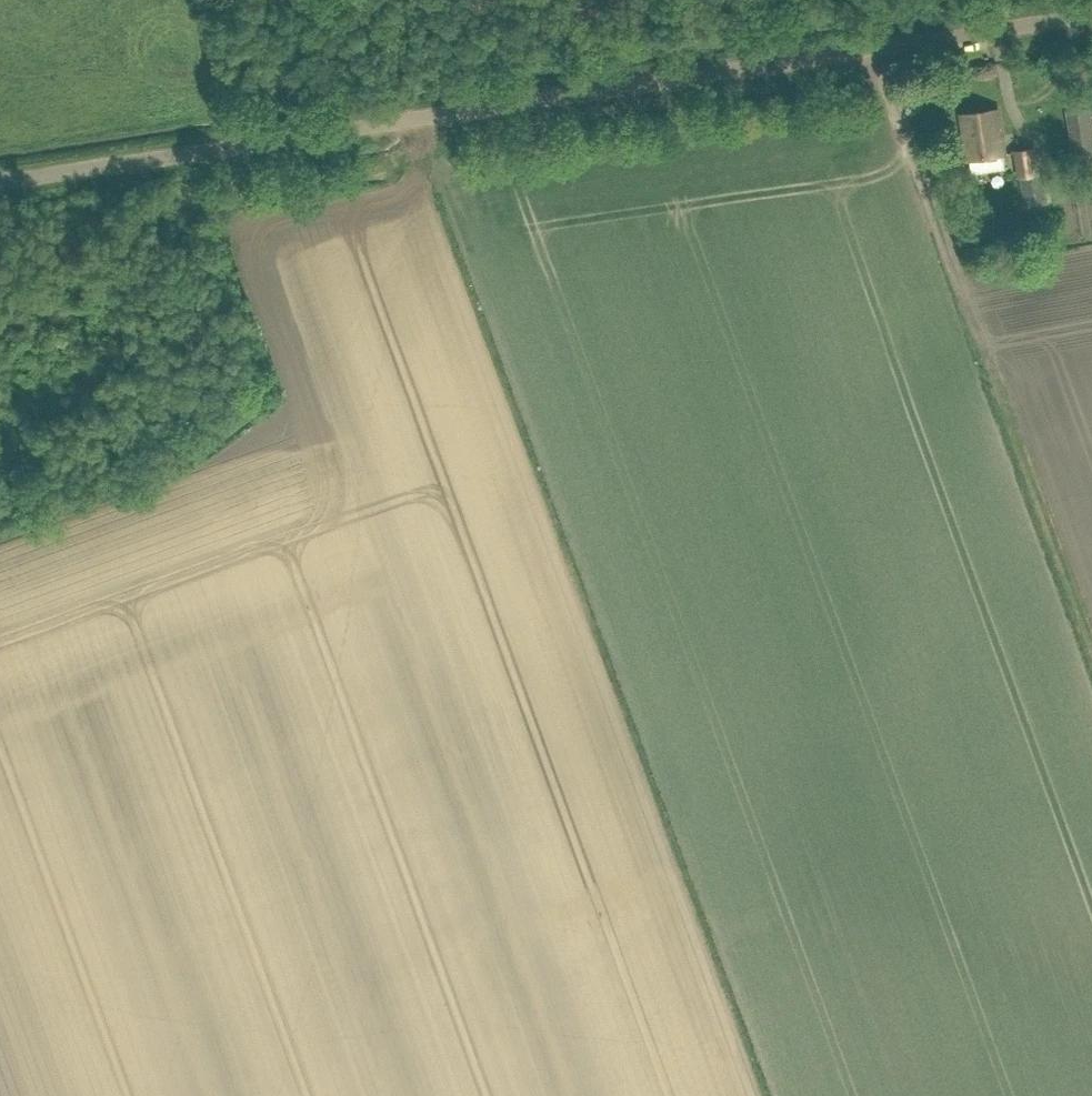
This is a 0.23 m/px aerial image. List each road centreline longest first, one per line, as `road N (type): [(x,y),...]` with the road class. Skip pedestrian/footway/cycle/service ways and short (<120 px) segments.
road 1 (unclassified): [(0,181),(1091,15)]

